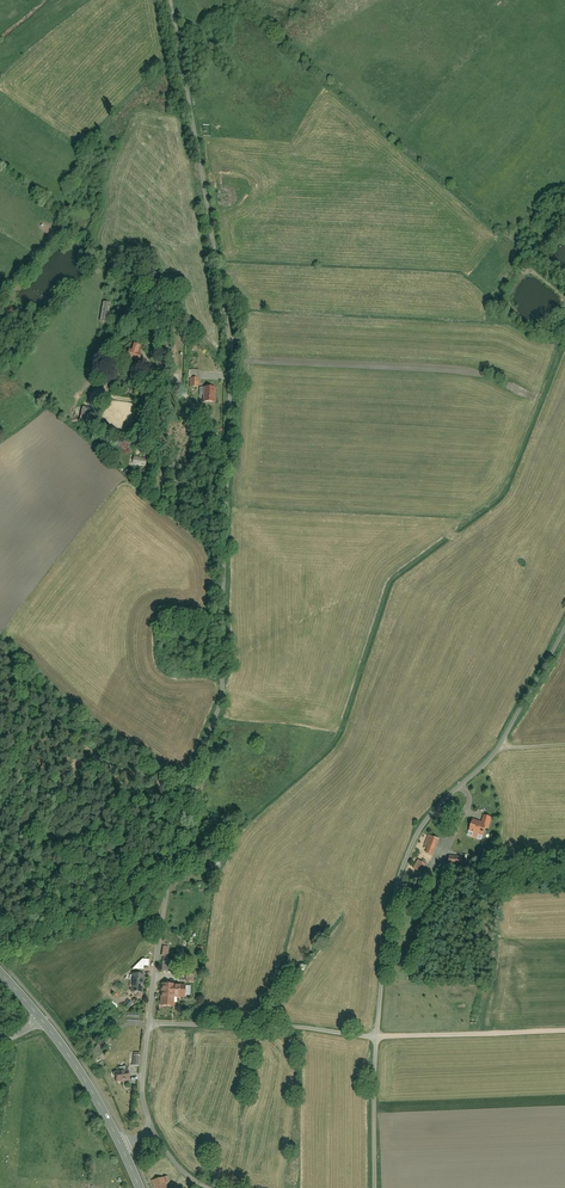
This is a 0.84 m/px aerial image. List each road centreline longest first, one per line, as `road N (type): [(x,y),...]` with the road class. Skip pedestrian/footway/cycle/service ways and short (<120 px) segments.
road 1 (residential): [(150,1022),(182,796),(224,696),(228,460)]
road 2 (residential): [(228,460),(230,332),(170,0)]
road 3 (residential): [(377,1037),(409,849),(435,811),(499,748),(564,629)]
road 4 (residential): [(377,1037),(150,1022)]
road 5 (track): [(182,796),(0,666)]
road 6 (track): [(564,1031),(377,1037)]
road 7 (residential): [(374,1187),(377,1037)]
road 8 (primary): [(122,1148),(94,1085),(45,1022)]

